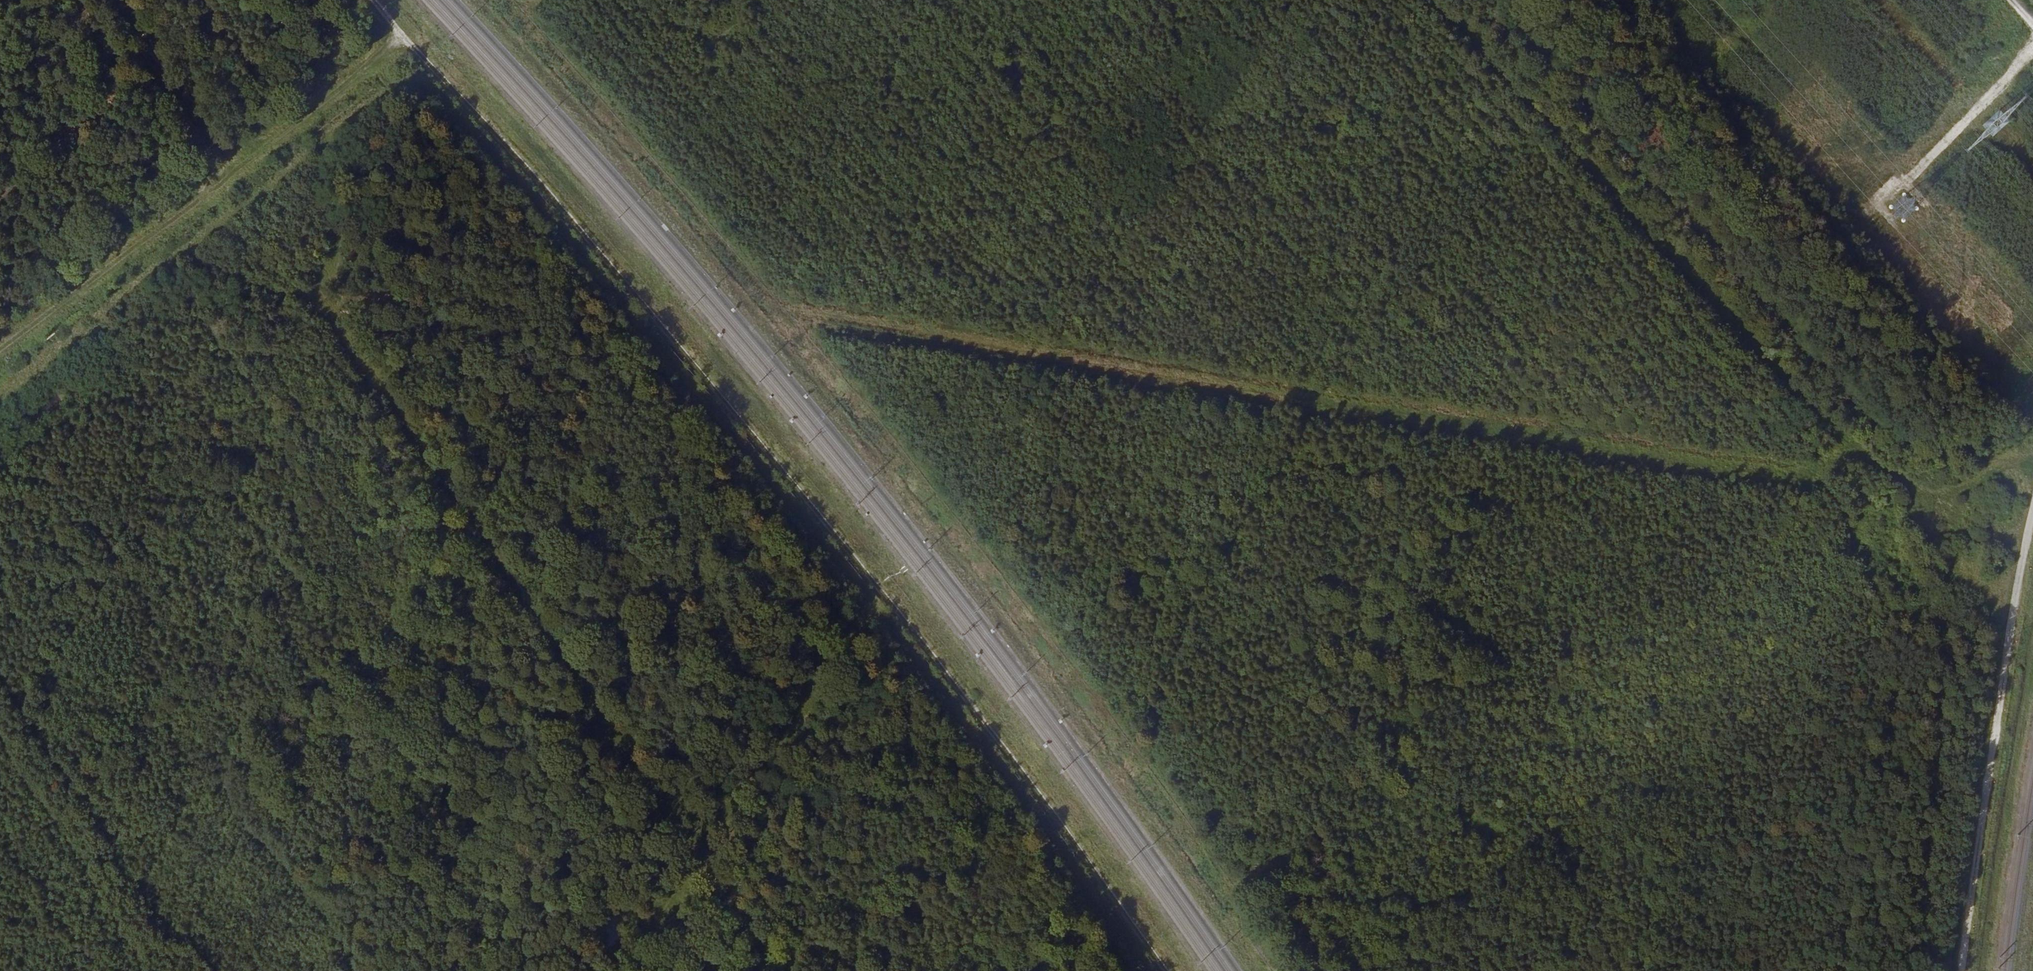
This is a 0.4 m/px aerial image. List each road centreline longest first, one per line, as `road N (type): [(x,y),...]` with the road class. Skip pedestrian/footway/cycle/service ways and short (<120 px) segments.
road 1 (track): [(372,0),(619,271),(1058,816),(1158,970)]
road 2 (track): [(0,353),(403,38)]
road 3 (track): [(1962,970),(2032,518)]

